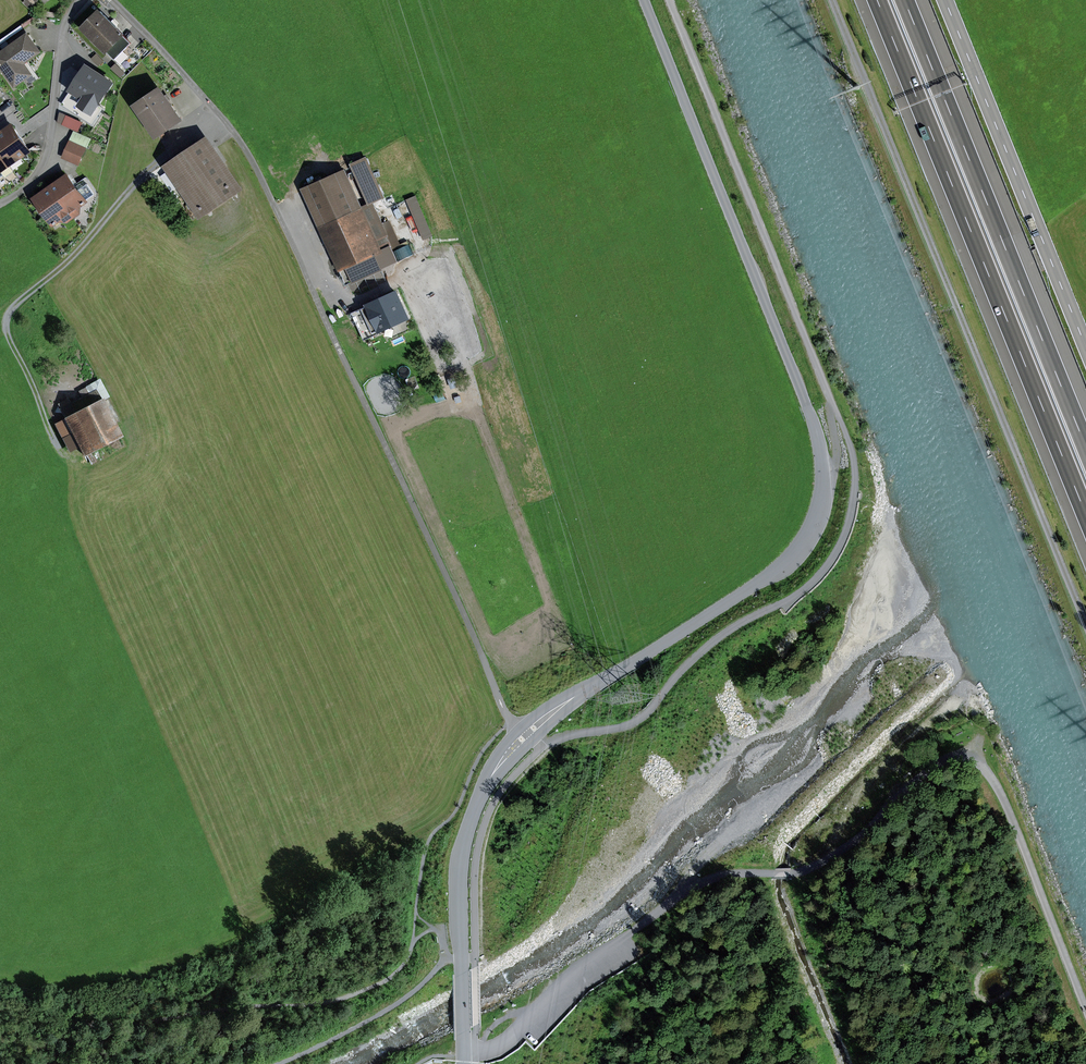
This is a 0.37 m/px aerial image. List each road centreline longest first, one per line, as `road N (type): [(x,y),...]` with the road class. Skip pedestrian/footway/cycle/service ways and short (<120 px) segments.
road 1 (track): [(541,748),(567,733),(635,720),(721,635),(806,588),(839,550),(856,502),(849,433),(672,0)]
road 2 (unclassified): [(527,734),(600,677),(789,562),(825,488),(810,412),(644,0)]
road 3 (residential): [(112,0),(248,155),(516,725)]
road 4 (track): [(1085,624),(831,0)]
road 5 (track): [(1085,1003),(1003,798),(990,775),(964,758),(813,867),(717,877),(637,928)]
road 6 (motorway): [(878,0),(1085,514)]
road 7 (motorway): [(1085,447),(905,0)]
road 8 (primary): [(945,0),(1085,350)]
road 9 (unclassified): [(464,1063),(461,847),(477,796),(527,734)]
road 10 (track): [(462,934),(395,1005),(280,1063)]

